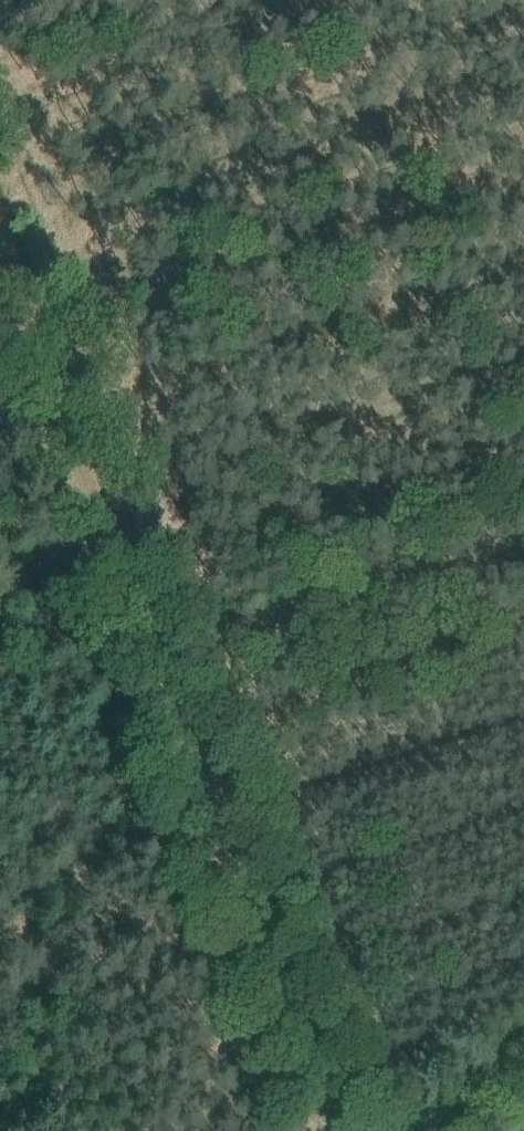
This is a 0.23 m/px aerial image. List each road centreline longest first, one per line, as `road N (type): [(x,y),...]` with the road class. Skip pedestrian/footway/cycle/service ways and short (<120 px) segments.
road 1 (track): [(427,1130),(523,1052)]

